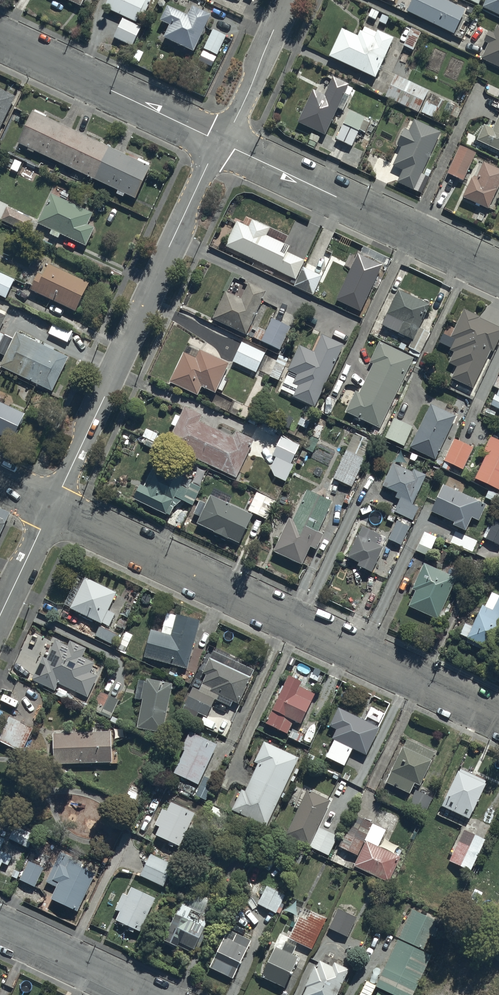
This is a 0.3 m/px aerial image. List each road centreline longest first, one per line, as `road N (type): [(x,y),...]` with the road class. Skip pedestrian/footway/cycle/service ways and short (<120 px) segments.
road 1 (residential): [(51,507),(498,719)]
road 2 (residential): [(51,507),(221,142)]
road 3 (residential): [(221,142),(498,274)]
road 4 (residential): [(0,38),(221,142)]
road 5 (residential): [(0,927),(144,994)]
road 6 (residential): [(221,142),(288,0)]

